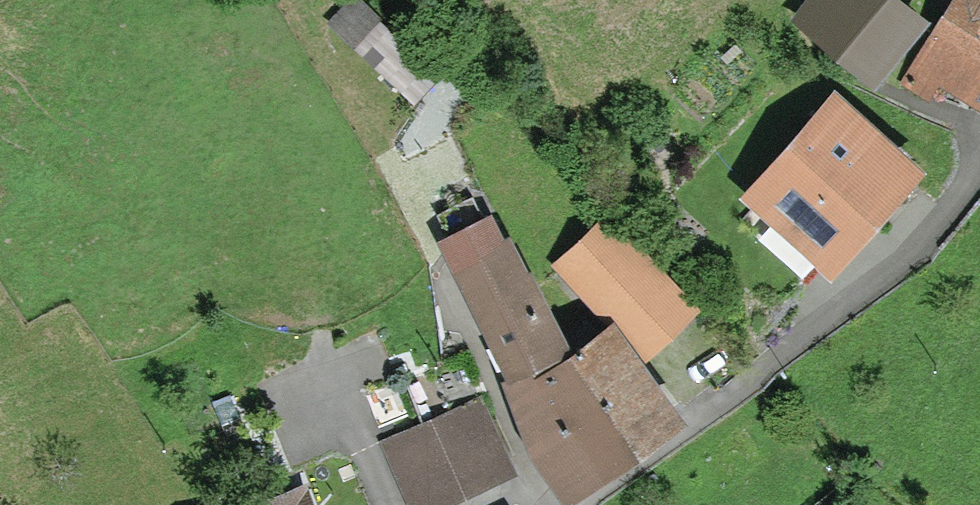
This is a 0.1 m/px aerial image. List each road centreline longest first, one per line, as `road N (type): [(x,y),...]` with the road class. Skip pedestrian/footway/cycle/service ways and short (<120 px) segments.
road 1 (residential): [(565,504),(791,349),(914,250),(979,161)]
road 2 (residential): [(370,504),(322,363)]

